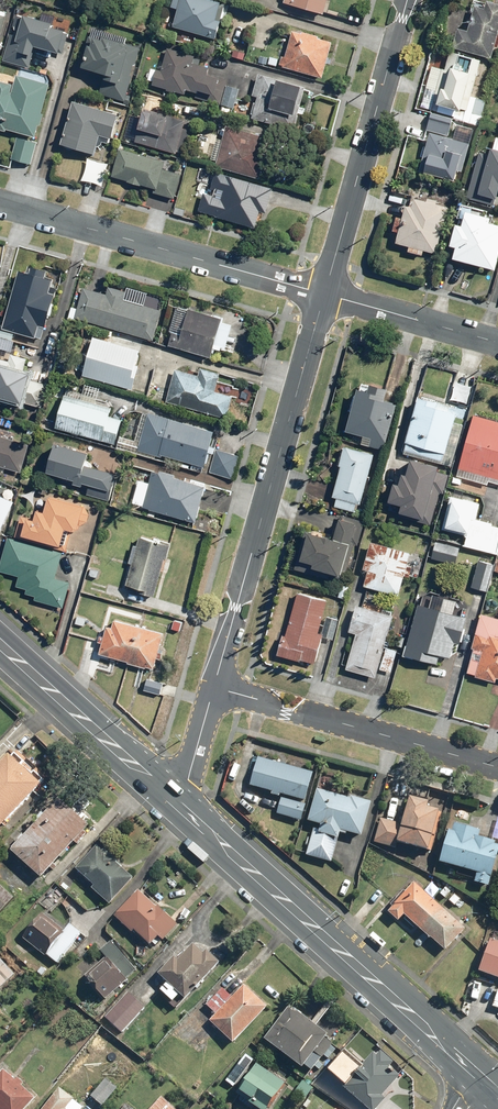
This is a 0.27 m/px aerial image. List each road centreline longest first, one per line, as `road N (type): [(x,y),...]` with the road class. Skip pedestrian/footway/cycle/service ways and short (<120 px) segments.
road 1 (residential): [(214,685),(325,294)]
road 2 (primary): [(478,1078),(181,805)]
road 3 (residential): [(0,204),(325,294)]
road 4 (residential): [(325,294),(407,0)]
road 5 (residential): [(497,766),(214,685)]
road 6 (primary): [(181,805),(0,641)]
road 7 (residential): [(325,294),(497,343)]
road 8 (residential): [(181,805),(214,685)]

